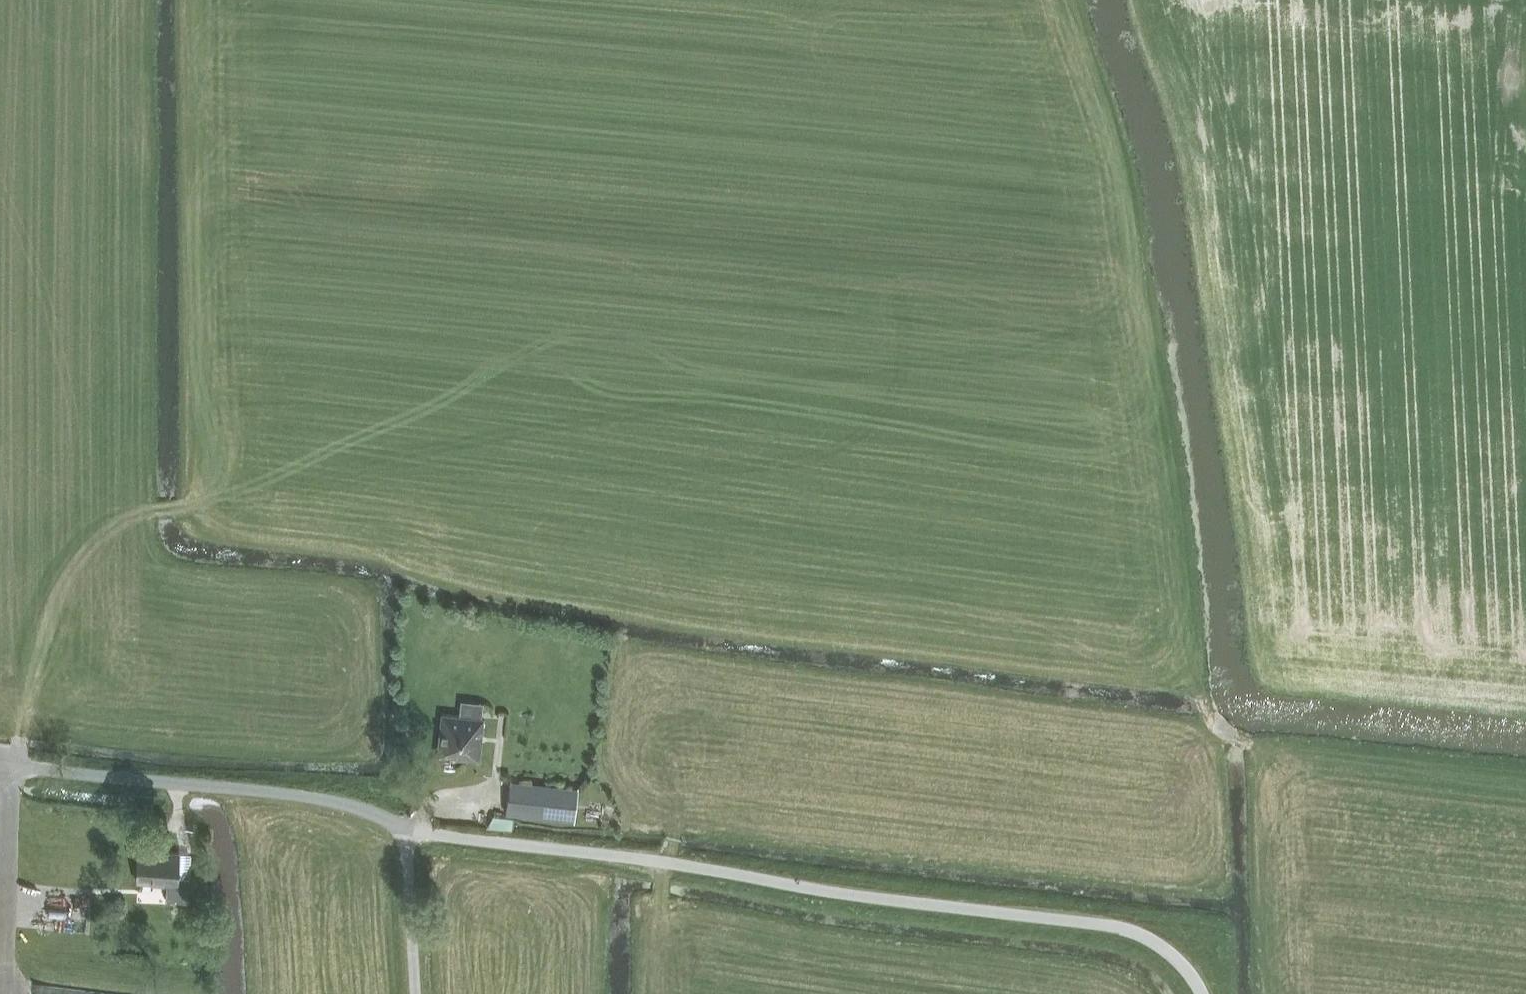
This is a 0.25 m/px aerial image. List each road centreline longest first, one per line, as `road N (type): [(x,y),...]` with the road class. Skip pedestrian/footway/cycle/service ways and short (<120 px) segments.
road 1 (unclassified): [(1200,993),(1156,944),(1108,925),(406,830),(288,794),(0,765)]

